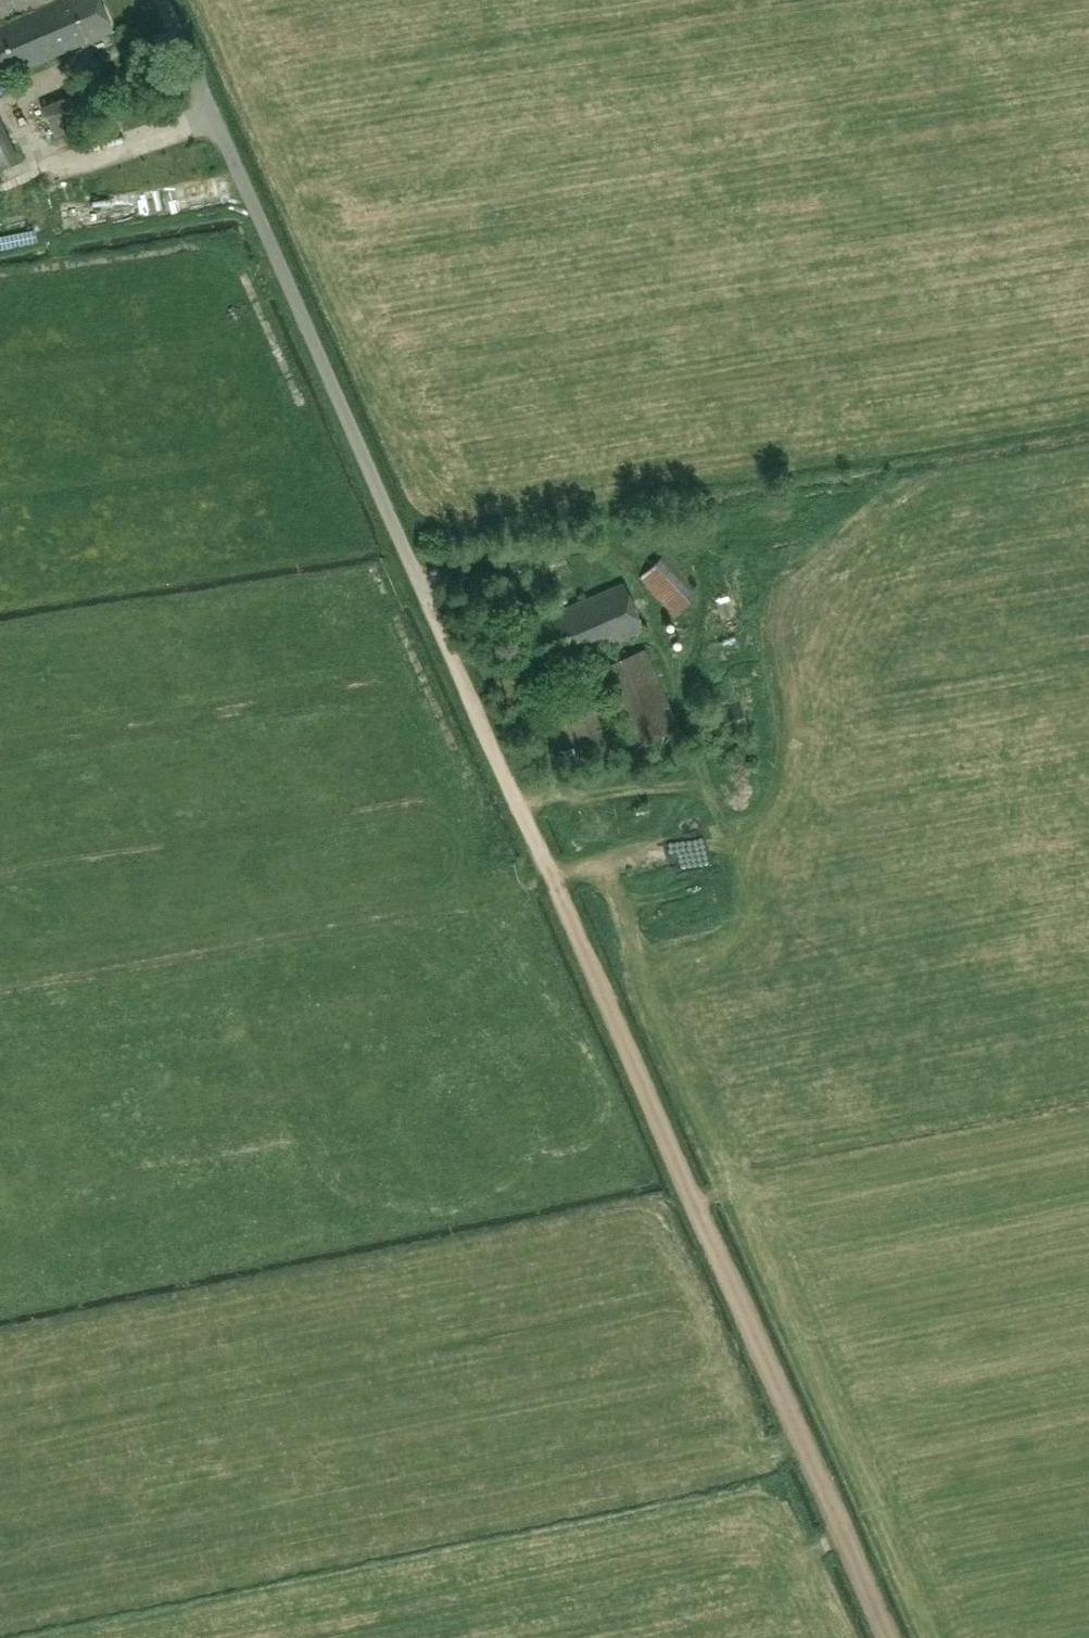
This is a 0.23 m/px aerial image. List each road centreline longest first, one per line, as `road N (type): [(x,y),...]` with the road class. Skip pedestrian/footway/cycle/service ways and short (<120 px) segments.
road 1 (unclassified): [(548,874),(160,0)]
road 2 (track): [(888,1637),(548,874)]

